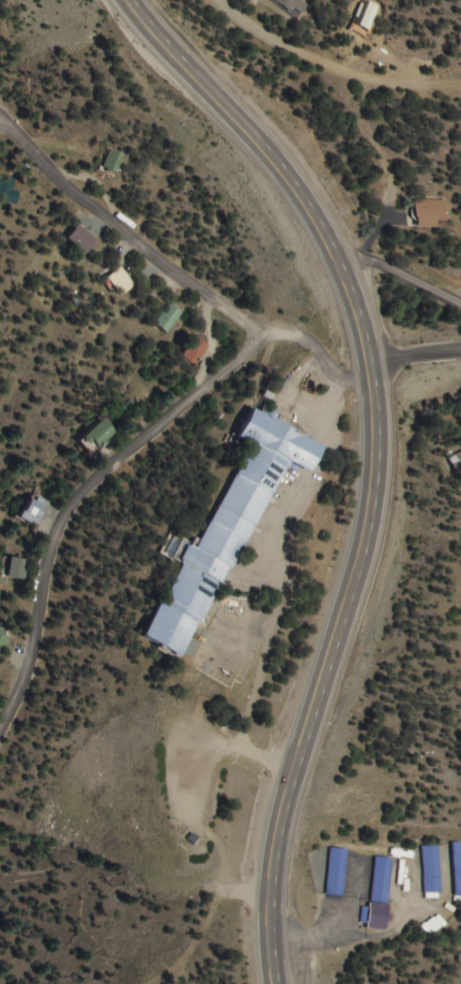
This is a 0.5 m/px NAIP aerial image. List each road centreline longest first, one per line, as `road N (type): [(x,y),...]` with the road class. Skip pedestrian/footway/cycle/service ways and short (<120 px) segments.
road 1 (primary): [(268,983),(261,894),(274,806),(354,577),(377,462),(374,381),(311,225),(271,153),(128,0)]
road 2 (residential): [(5,983),(26,862),(35,634),(64,517),(267,331)]
road 3 (residential): [(0,174),(267,331),(374,381)]

